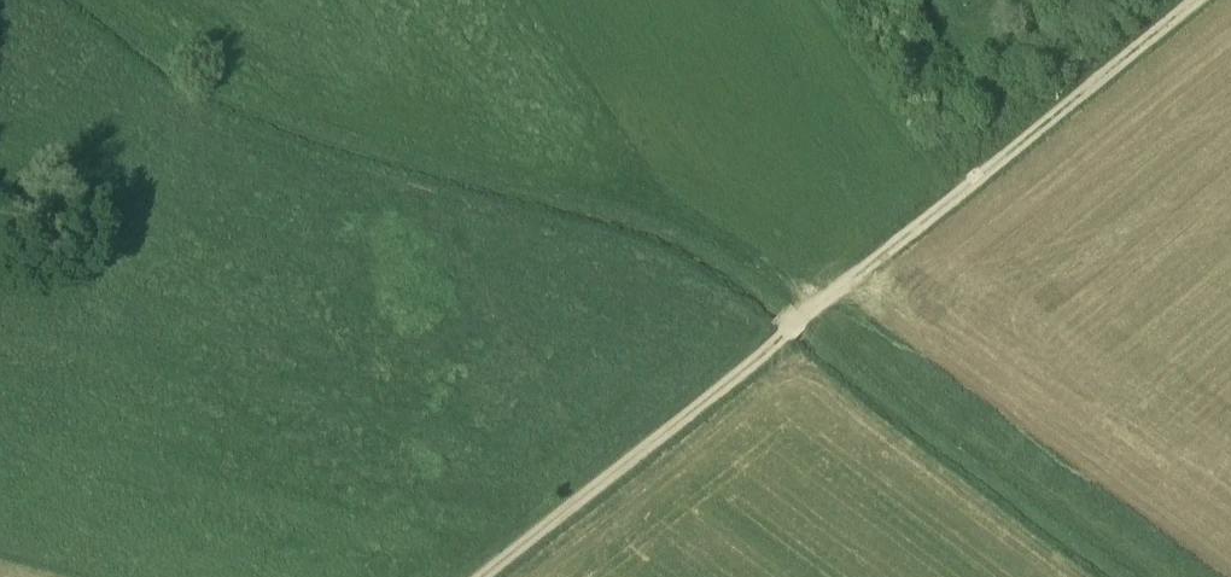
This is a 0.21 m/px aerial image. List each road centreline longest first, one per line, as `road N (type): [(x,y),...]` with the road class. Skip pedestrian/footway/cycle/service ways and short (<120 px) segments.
road 1 (track): [(482,576),(1204,0)]

